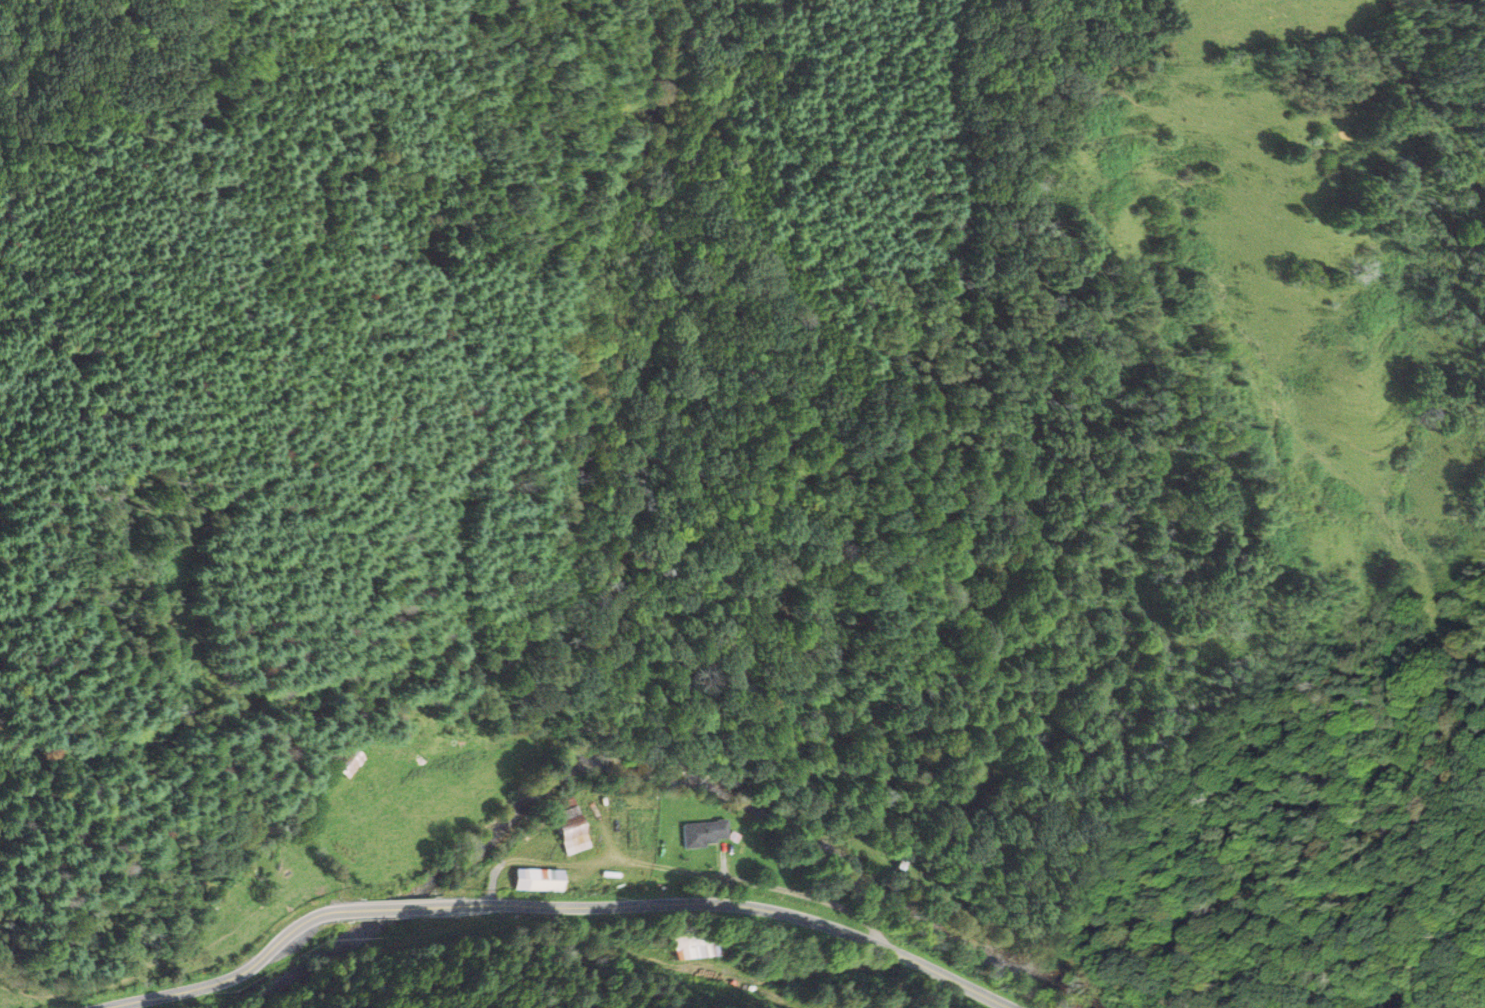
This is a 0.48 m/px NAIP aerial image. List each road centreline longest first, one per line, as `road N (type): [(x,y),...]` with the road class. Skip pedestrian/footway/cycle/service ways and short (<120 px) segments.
road 1 (tertiary): [(107,1007),(229,980),(354,902),(421,893),(756,908),(827,923),(1013,1007)]

